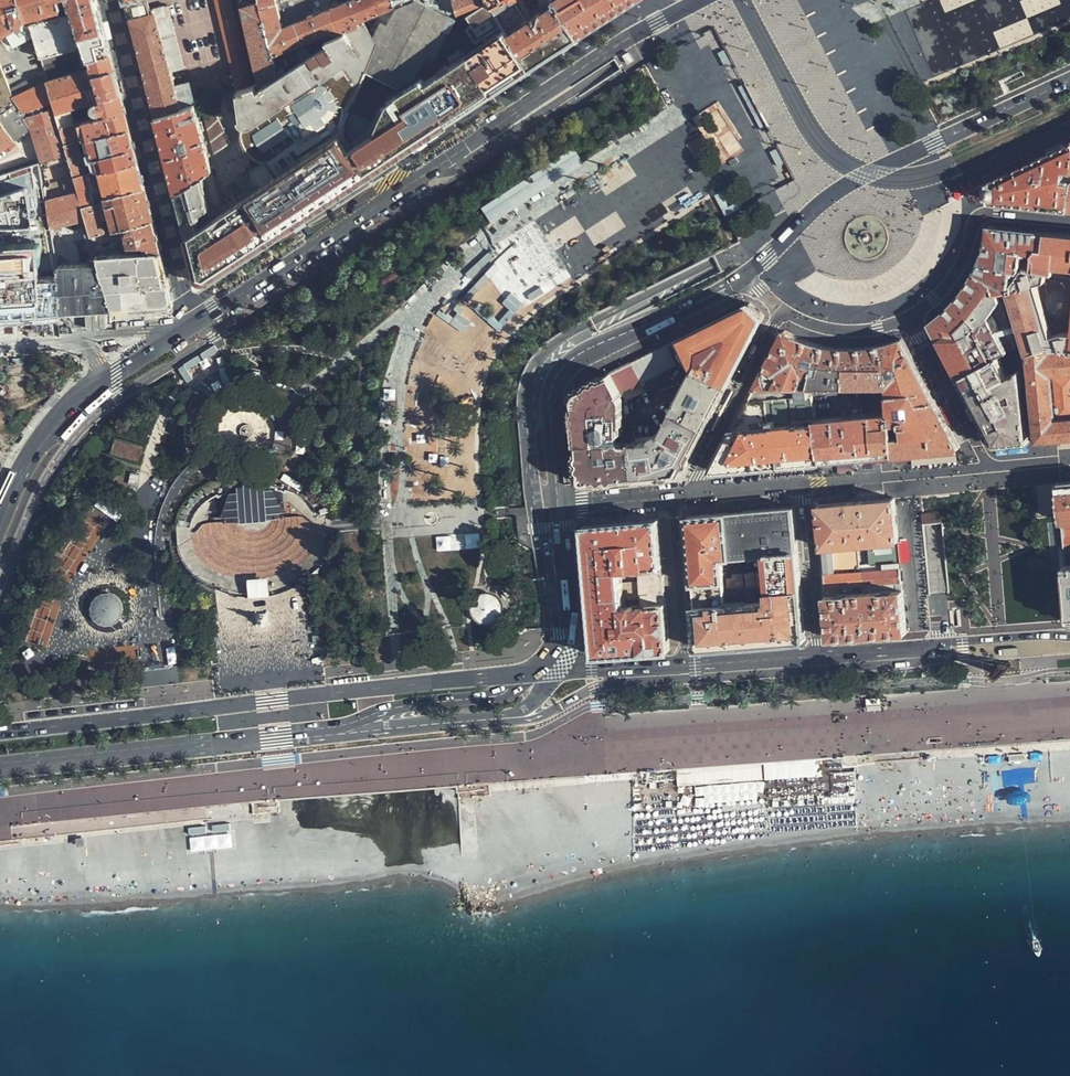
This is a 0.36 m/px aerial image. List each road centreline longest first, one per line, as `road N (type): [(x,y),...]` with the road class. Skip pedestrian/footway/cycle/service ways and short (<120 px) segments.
road 1 (primary): [(702,0),(619,43),(125,368)]
road 2 (primary): [(527,418),(527,378),(553,345),(920,161),(1069,99)]
road 3 (primary): [(552,672),(0,730)]
road 4 (primary): [(746,276),(842,187),(1069,81)]
road 5 (residential): [(1069,220),(980,216),(965,258),(936,299),(887,327),(837,331),(784,312)]
road 6 (primary): [(0,768),(319,734)]
road 7 (secondary): [(1069,640),(820,659)]
road 8 (primary): [(319,734),(402,707),(505,694),(552,672)]
road 9 (primary): [(562,507),(554,383),(573,363),(643,328)]
road 10 (primary): [(466,718),(542,717),(594,688),(684,669)]
road 11 (primary): [(125,368),(50,433),(0,530)]
road 12 (residential): [(784,312),(691,495)]
road 13 (residential): [(805,484),(820,659)]
road 14 (residential): [(668,497),(684,669)]
road 15 (primary): [(527,418),(536,379),(555,357),(643,328)]
road 16 (primary): [(319,734),(466,718)]
road 17 (primary): [(564,634),(533,493)]
road 18 (secondary): [(820,659),(684,669)]
road 19 (residential): [(0,342),(87,338),(125,368)]
road 20 (secondary): [(684,669),(552,672)]
road 21 (primary): [(564,634),(562,507)]

